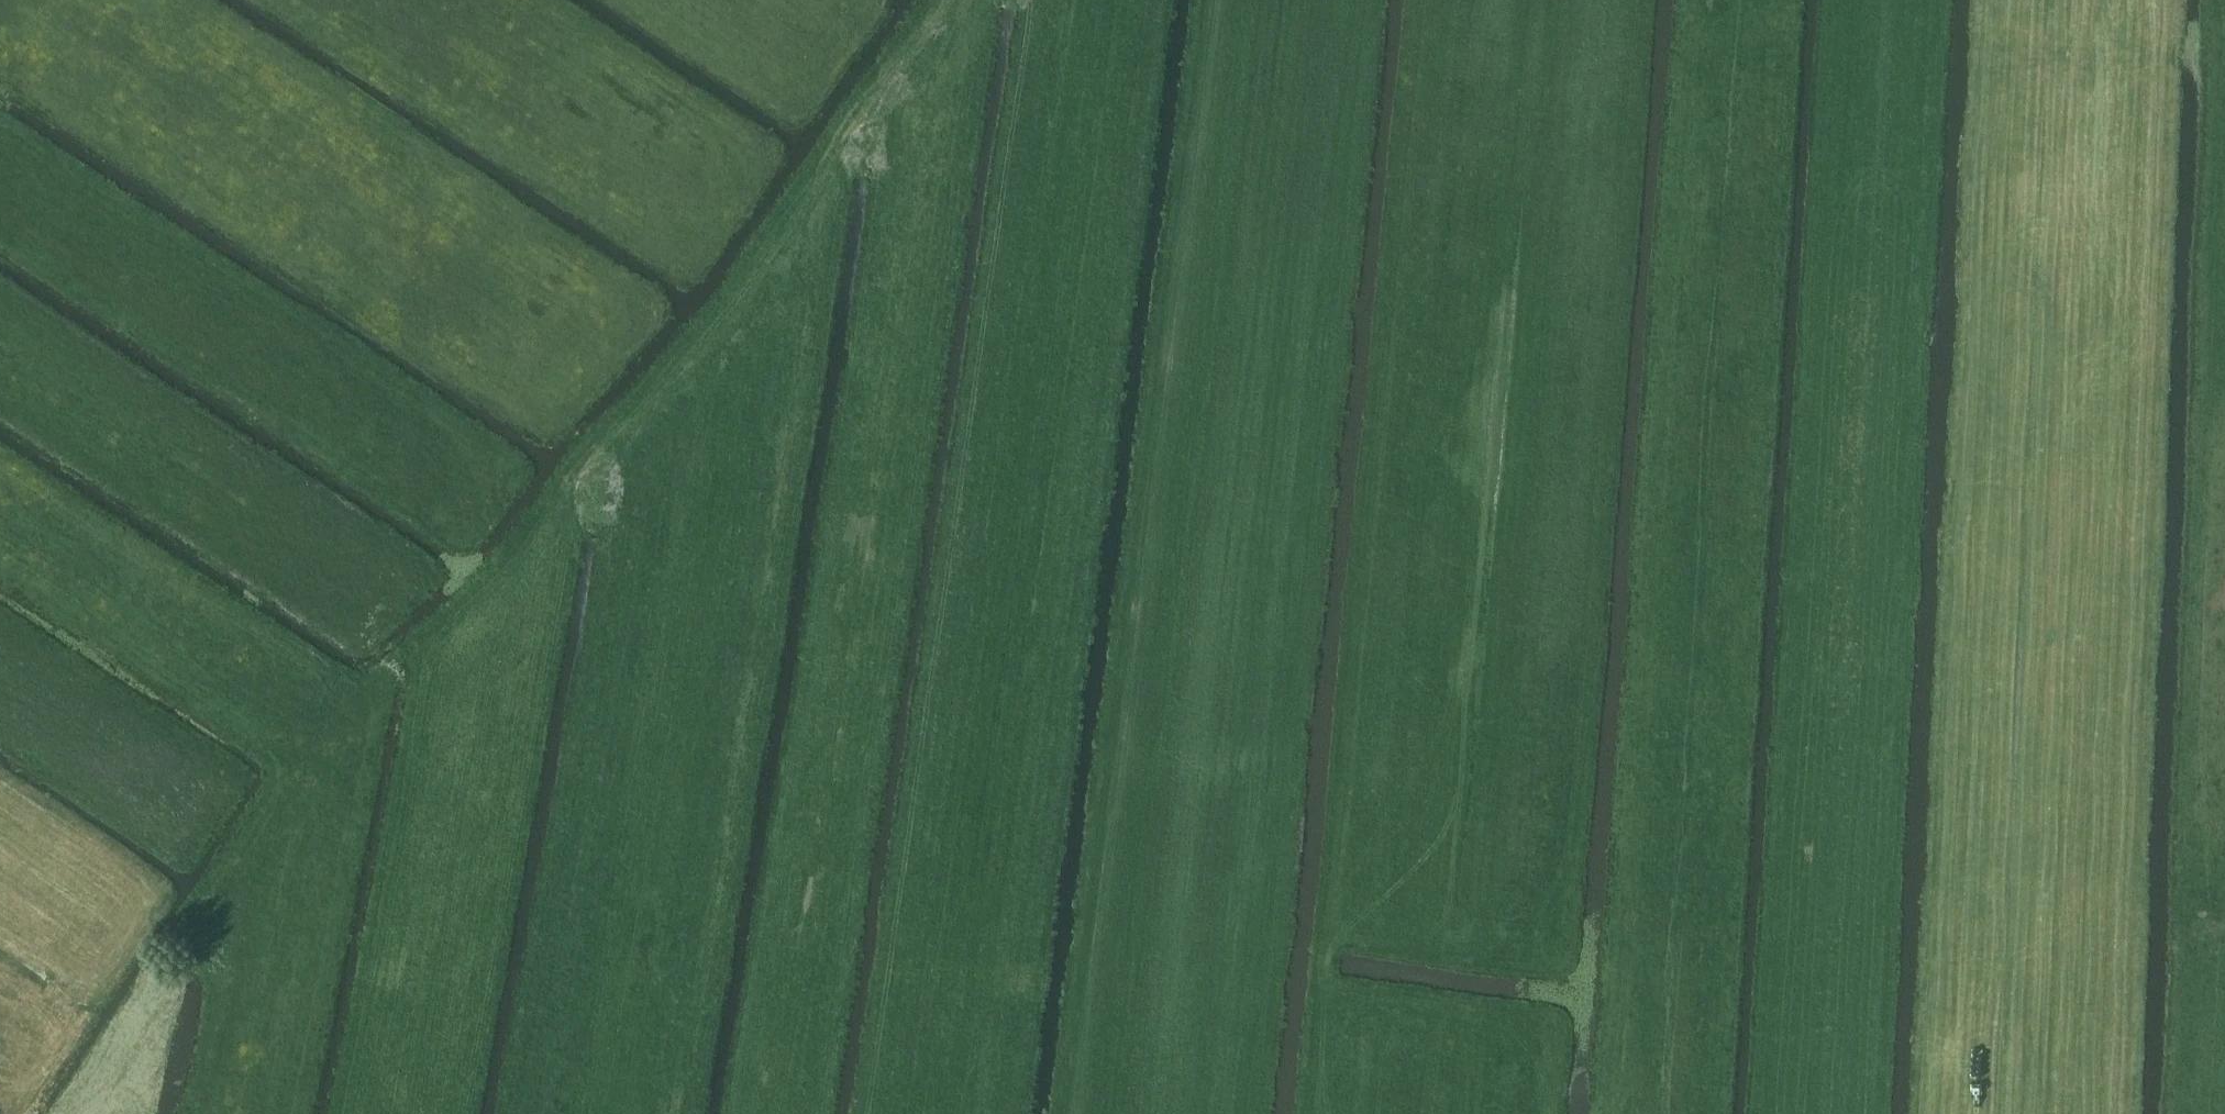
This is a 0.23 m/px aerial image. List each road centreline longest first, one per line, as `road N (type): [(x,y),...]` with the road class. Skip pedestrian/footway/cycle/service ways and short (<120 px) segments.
road 1 (track): [(1072,1113),(1217,0)]
road 2 (track): [(2009,0),(1969,1113)]

